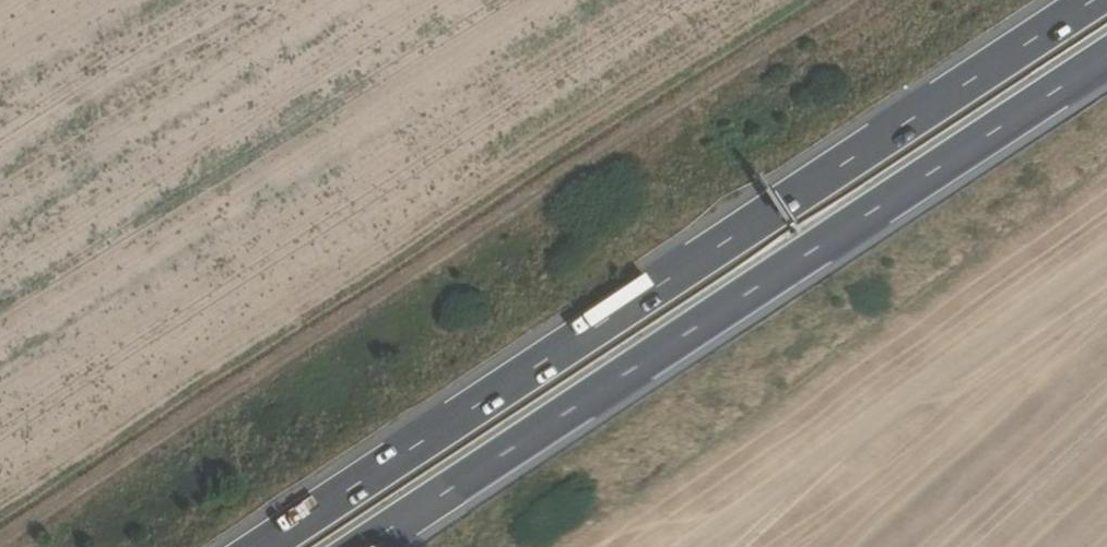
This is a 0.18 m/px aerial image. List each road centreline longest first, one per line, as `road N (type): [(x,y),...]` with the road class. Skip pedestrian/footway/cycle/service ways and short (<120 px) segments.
road 1 (track): [(6,546),(863,0)]
road 2 (trunk): [(1077,0),(245,546)]
road 3 (trunk): [(354,546),(1106,52)]

